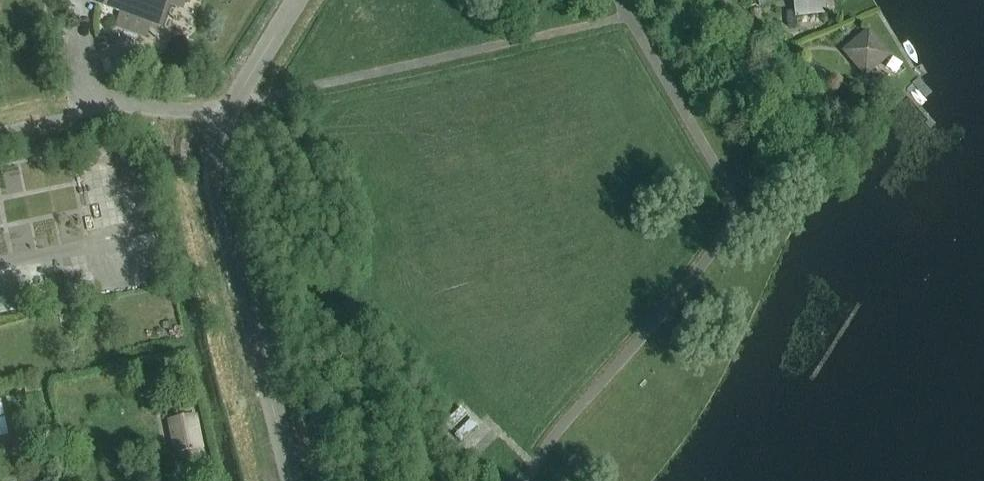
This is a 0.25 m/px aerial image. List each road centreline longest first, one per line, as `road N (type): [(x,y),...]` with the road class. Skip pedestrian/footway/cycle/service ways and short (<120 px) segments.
road 1 (unclassified): [(292,480),(216,172),(225,115),(293,0)]

